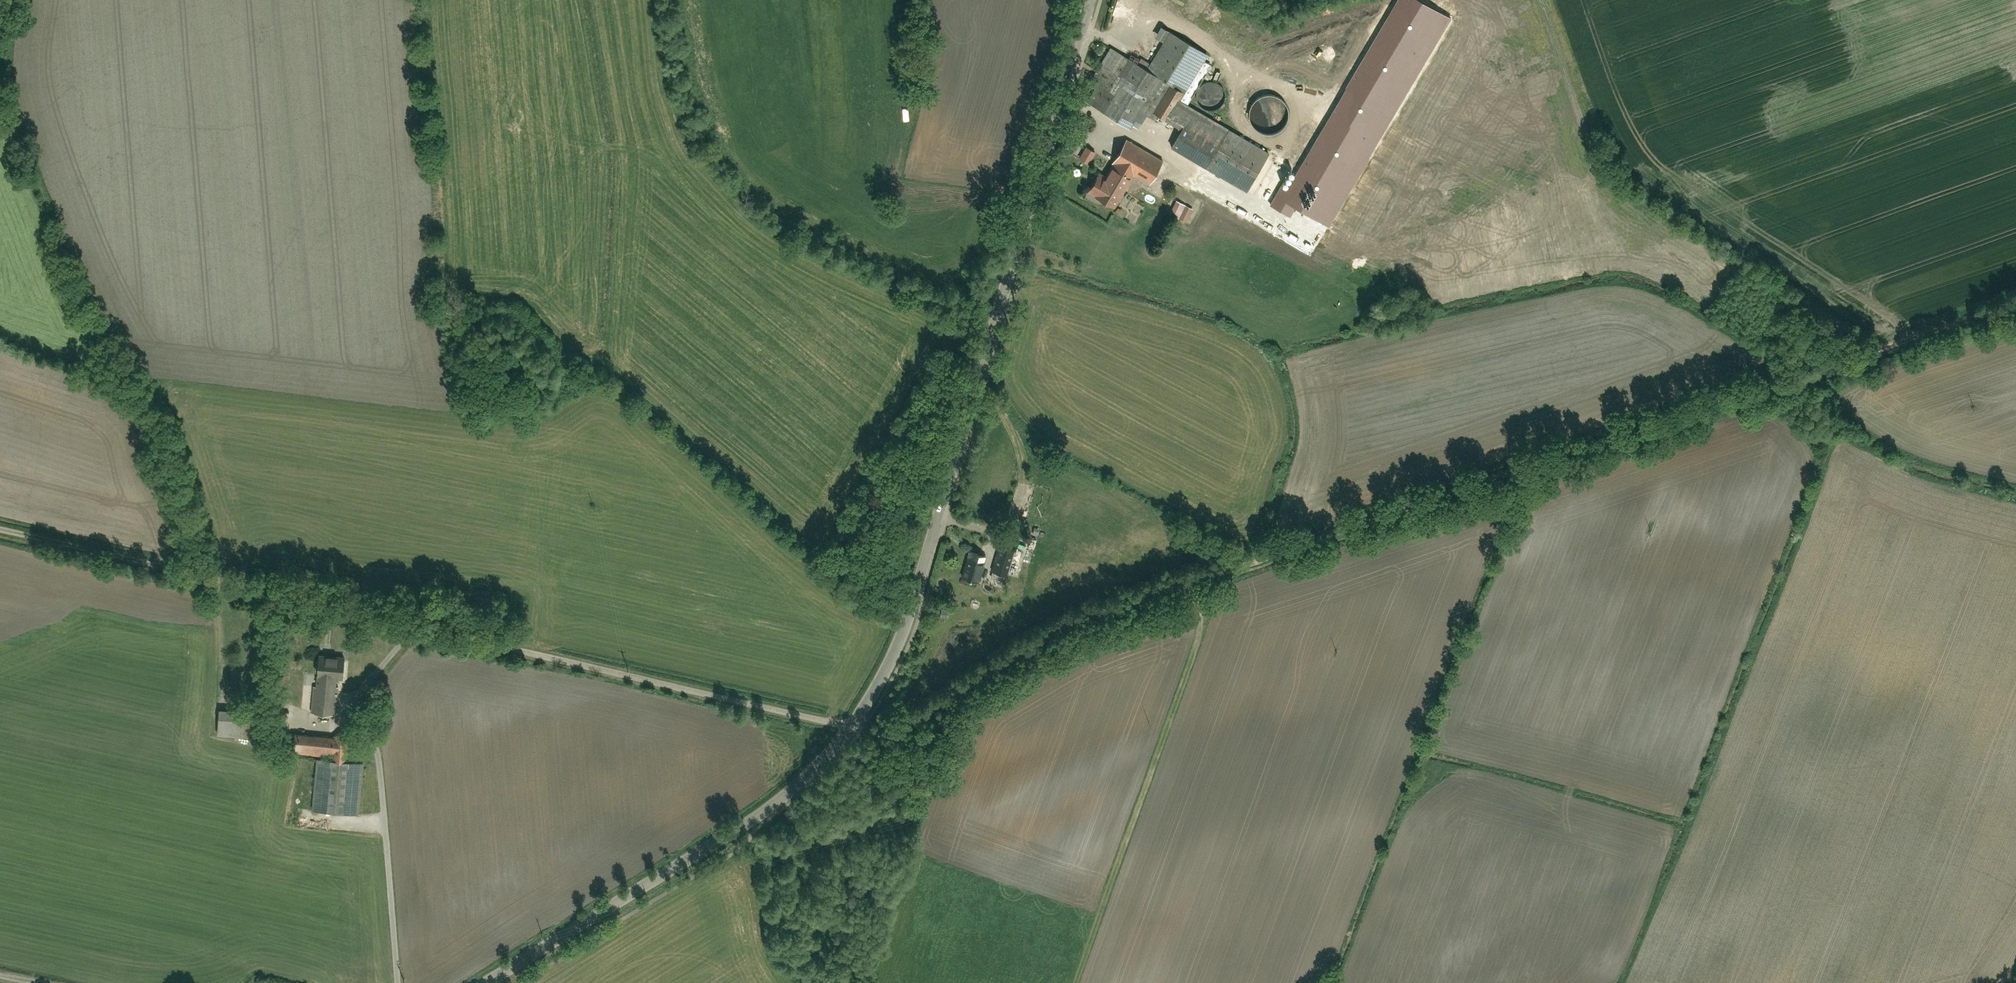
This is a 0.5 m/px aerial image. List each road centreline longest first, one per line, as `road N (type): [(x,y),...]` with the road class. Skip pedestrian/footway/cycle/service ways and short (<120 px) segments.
road 1 (track): [(2015,307),(1167,591),(1066,630),(902,726),(879,734),(849,730)]
road 2 (tertiary): [(1090,0),(916,589),(871,697),(783,798),(480,982)]
road 3 (track): [(0,530),(415,629)]

